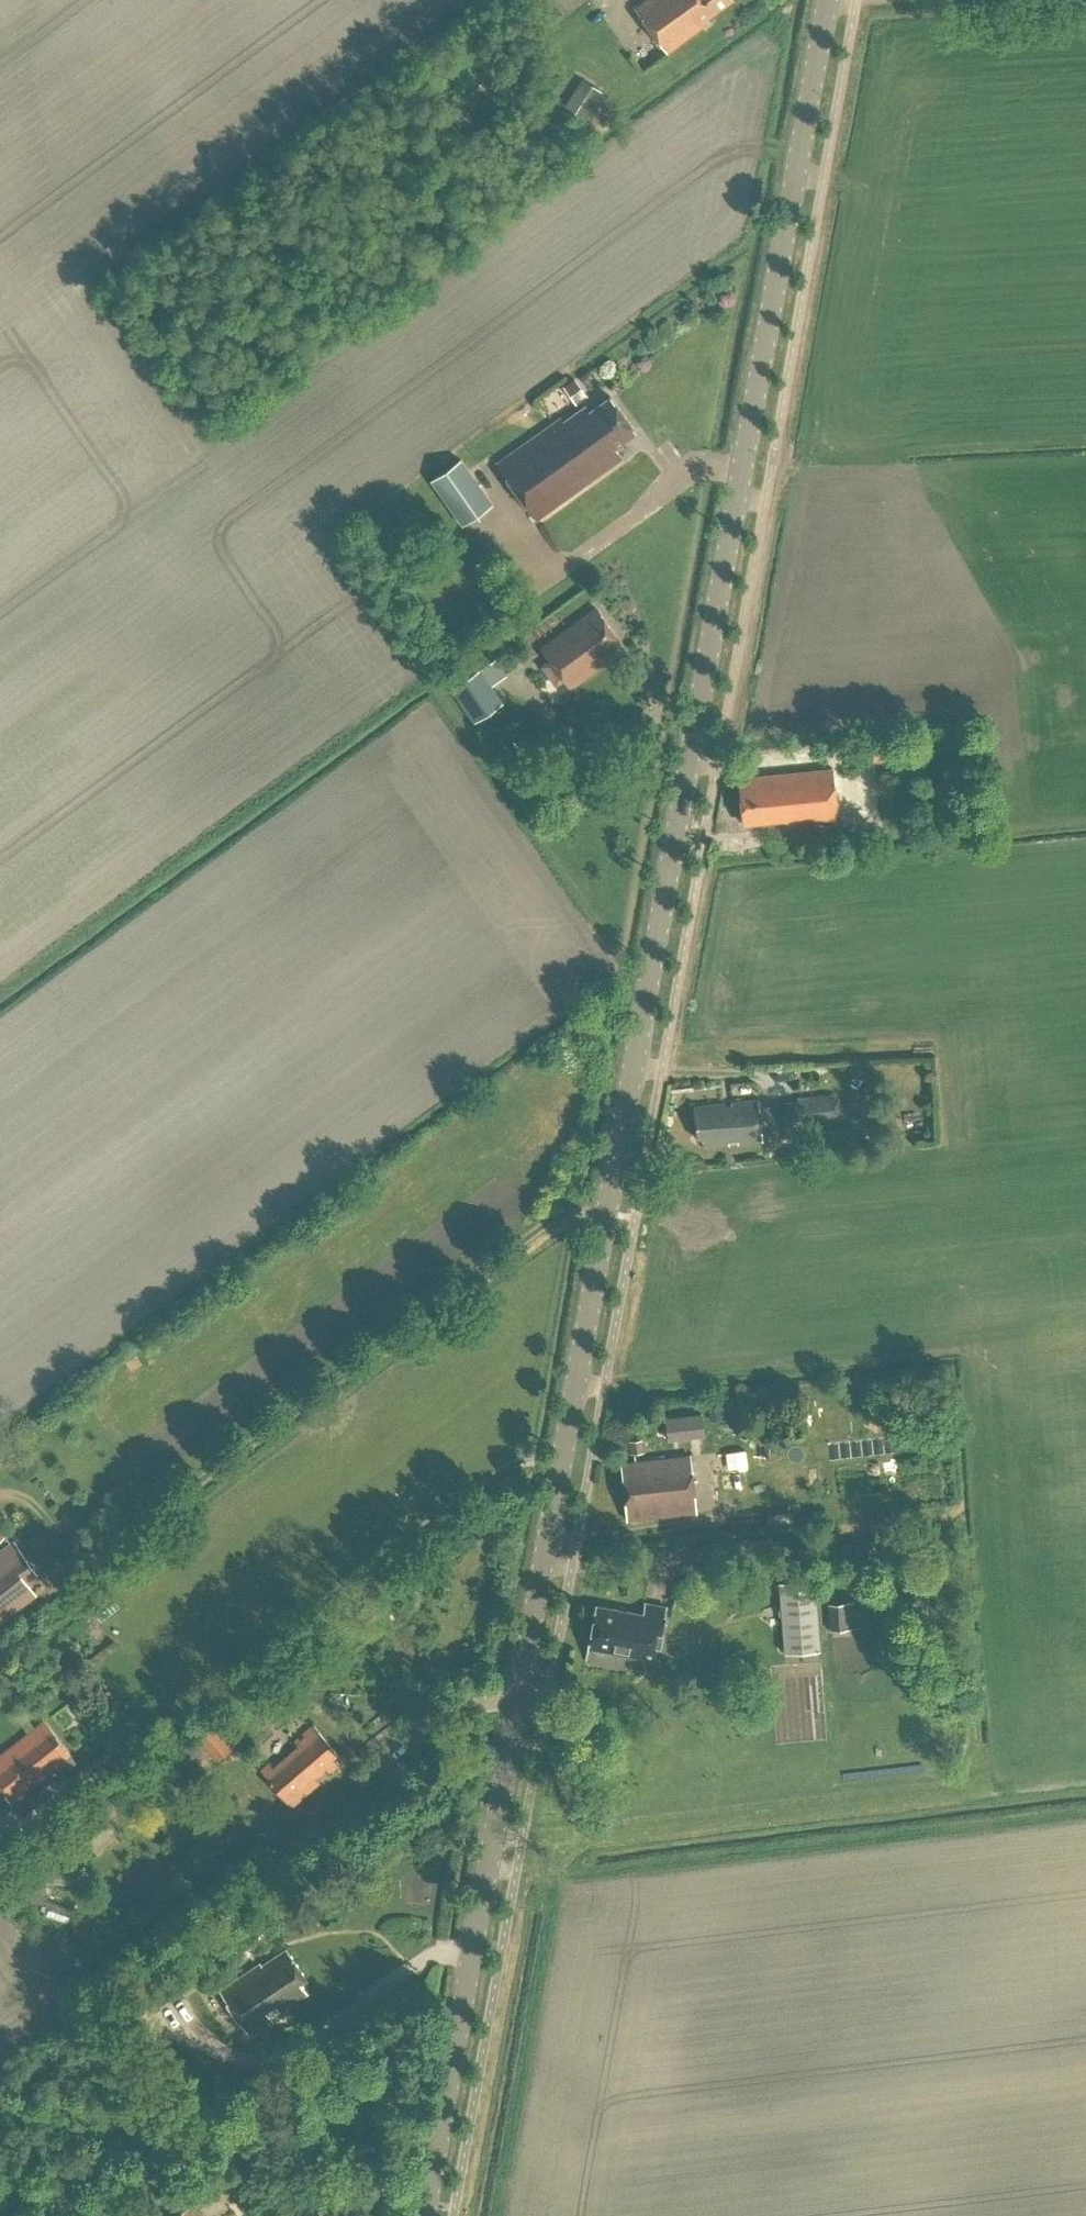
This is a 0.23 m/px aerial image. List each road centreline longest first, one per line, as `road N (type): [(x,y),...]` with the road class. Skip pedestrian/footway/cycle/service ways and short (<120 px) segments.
road 1 (secondary): [(423,2215),(827,0)]
road 2 (track): [(606,1212),(579,1215),(106,1552),(73,1548),(30,1501),(4,1495)]
road 3 (track): [(560,1461),(516,1462),(71,1786)]

